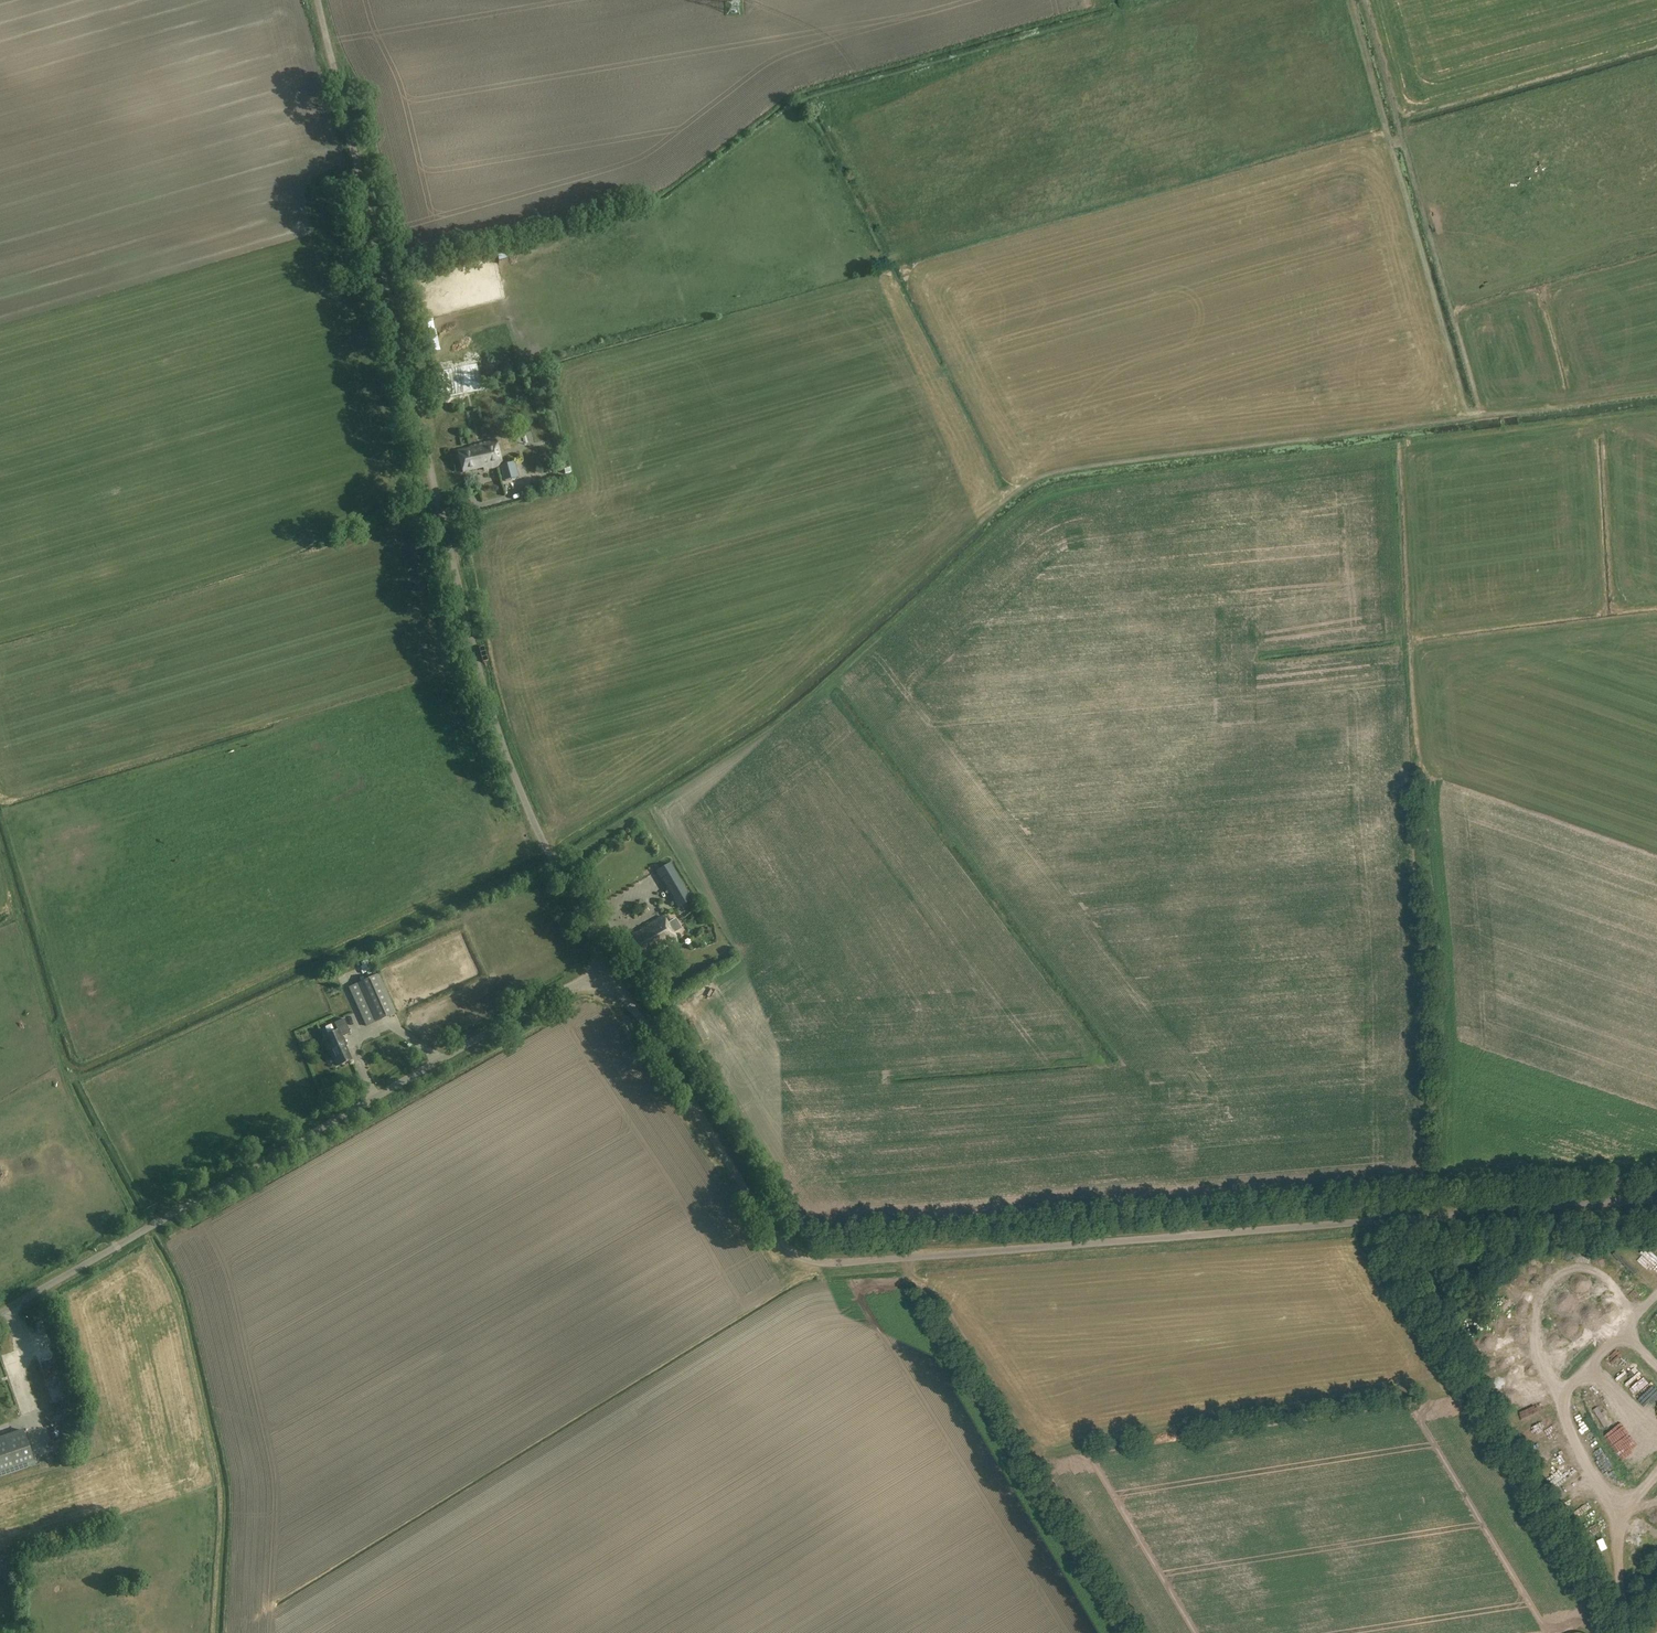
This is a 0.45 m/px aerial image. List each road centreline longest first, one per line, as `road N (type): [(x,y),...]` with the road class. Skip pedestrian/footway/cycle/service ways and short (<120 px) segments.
road 1 (unclassified): [(1656,1199),(812,1261),(767,1227),(611,968)]
road 2 (unclassified): [(611,968),(532,819),(463,617),(313,0)]
road 3 (unclassified): [(0,1314),(611,968)]

